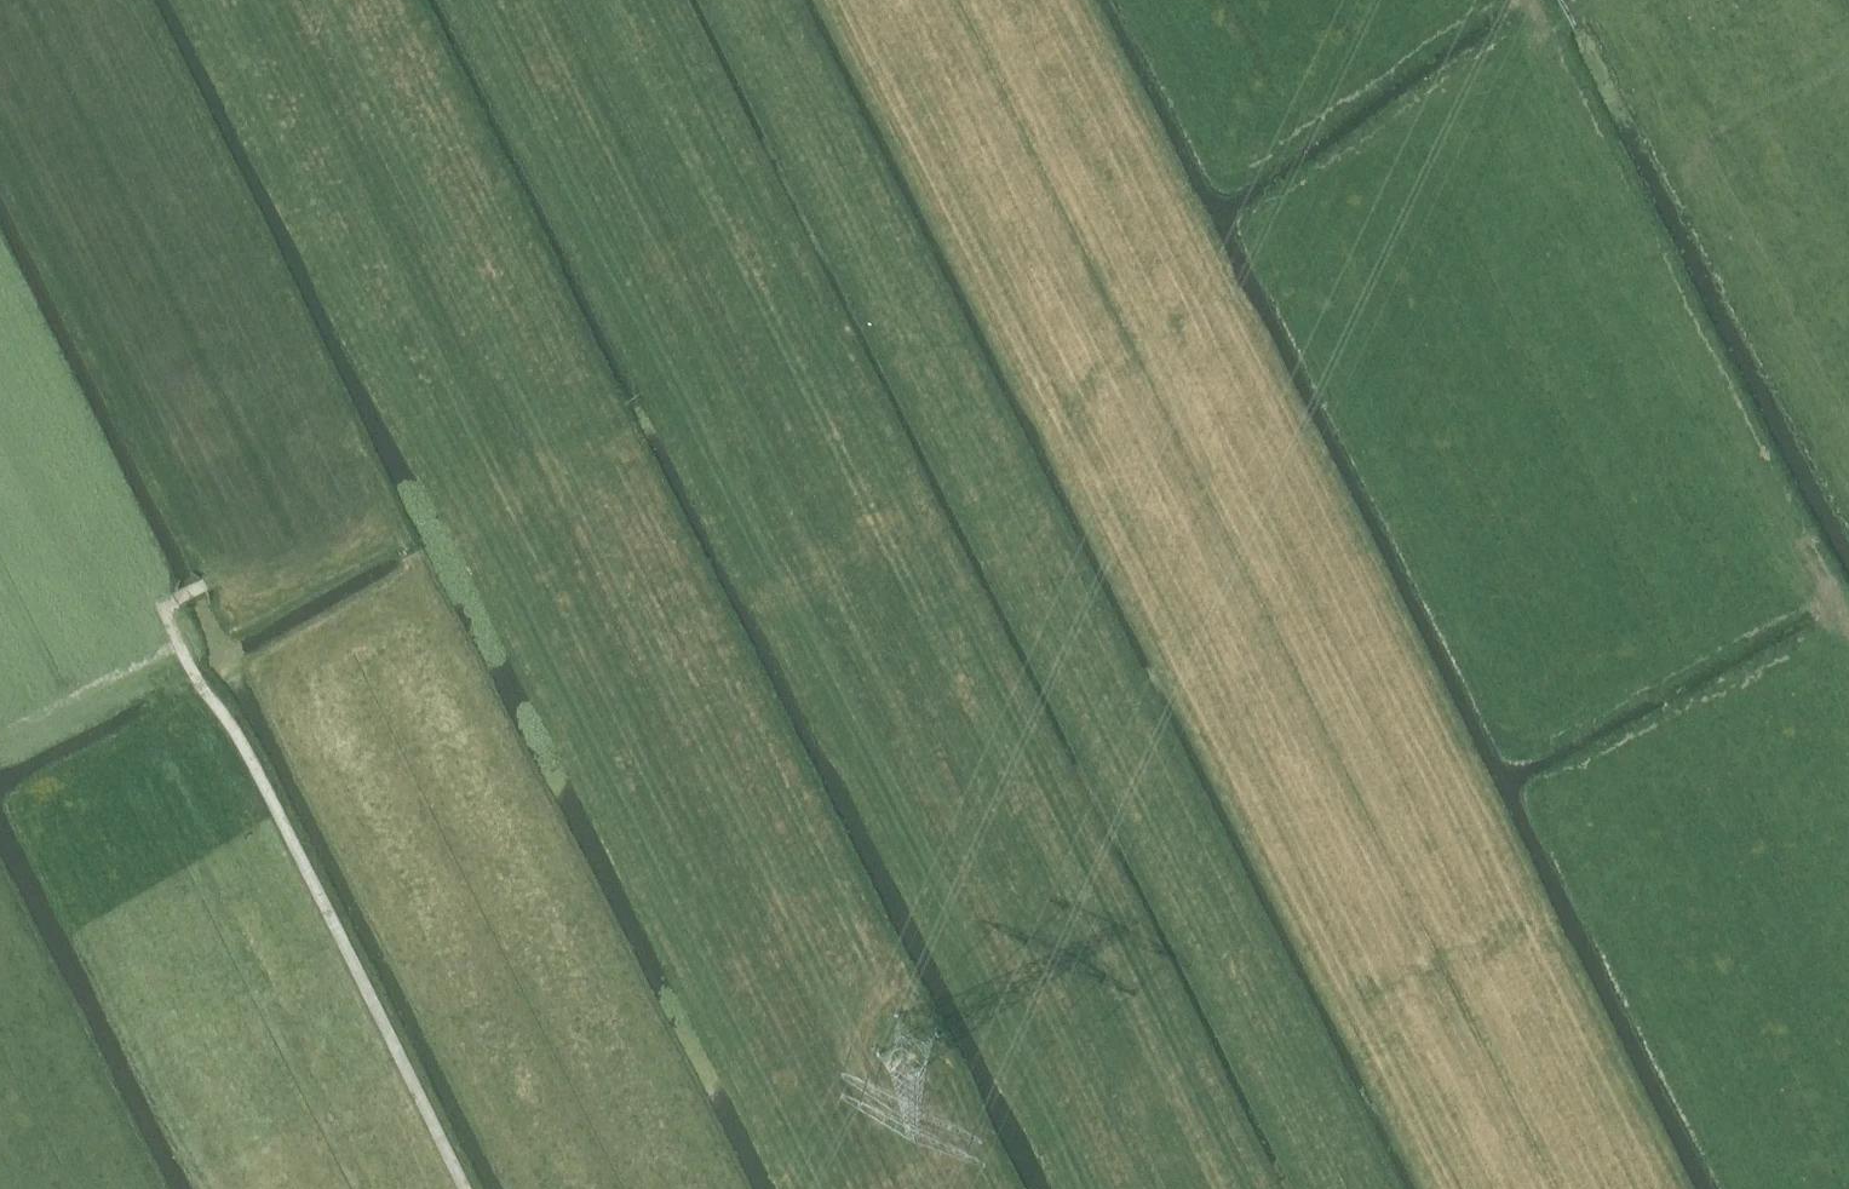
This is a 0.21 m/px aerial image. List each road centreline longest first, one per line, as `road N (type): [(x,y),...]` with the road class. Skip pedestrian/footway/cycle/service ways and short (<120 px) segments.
road 1 (track): [(468,1188),(246,743),(202,686),(162,606),(201,584)]
road 2 (track): [(180,642),(0,737)]

